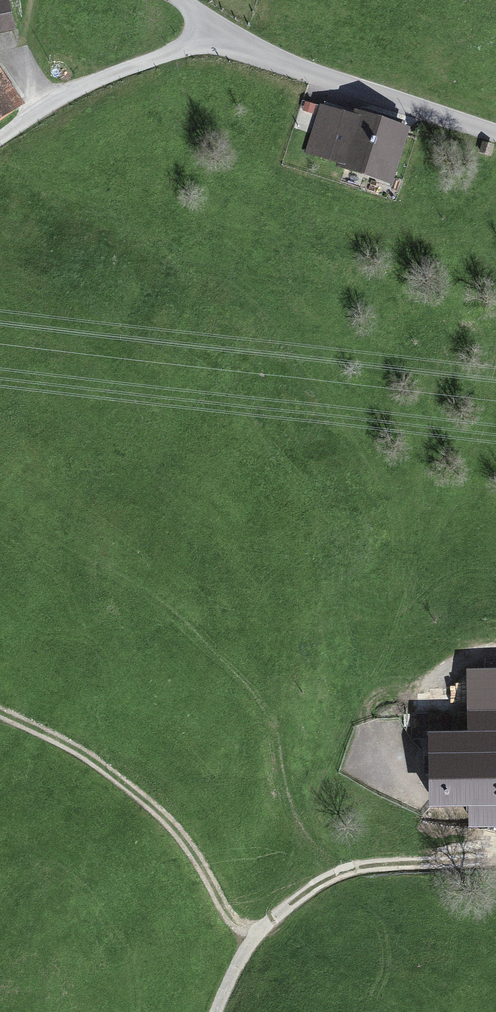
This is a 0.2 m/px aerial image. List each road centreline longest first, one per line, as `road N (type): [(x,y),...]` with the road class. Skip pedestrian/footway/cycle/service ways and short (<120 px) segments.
road 1 (track): [(0,710),(103,758),(195,840),(238,927),(258,928)]
road 2 (track): [(495,857),(334,875),(258,928),(216,1011)]
road 3 (unclassified): [(495,133),(270,55),(179,0)]
road 4 (track): [(0,132),(211,23)]

